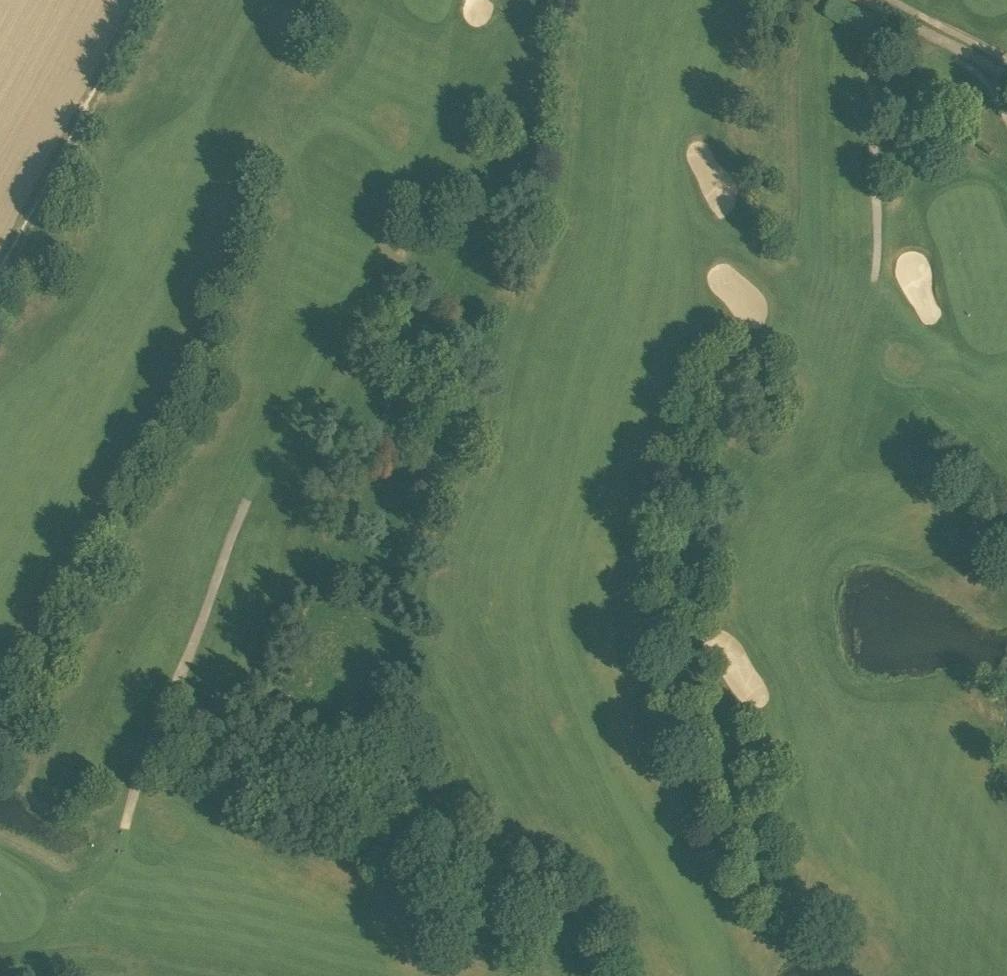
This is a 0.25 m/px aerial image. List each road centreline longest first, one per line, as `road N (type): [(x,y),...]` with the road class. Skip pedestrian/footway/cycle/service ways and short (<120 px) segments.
road 1 (track): [(0,296),(154,0)]
road 2 (track): [(868,0),(1006,73)]

